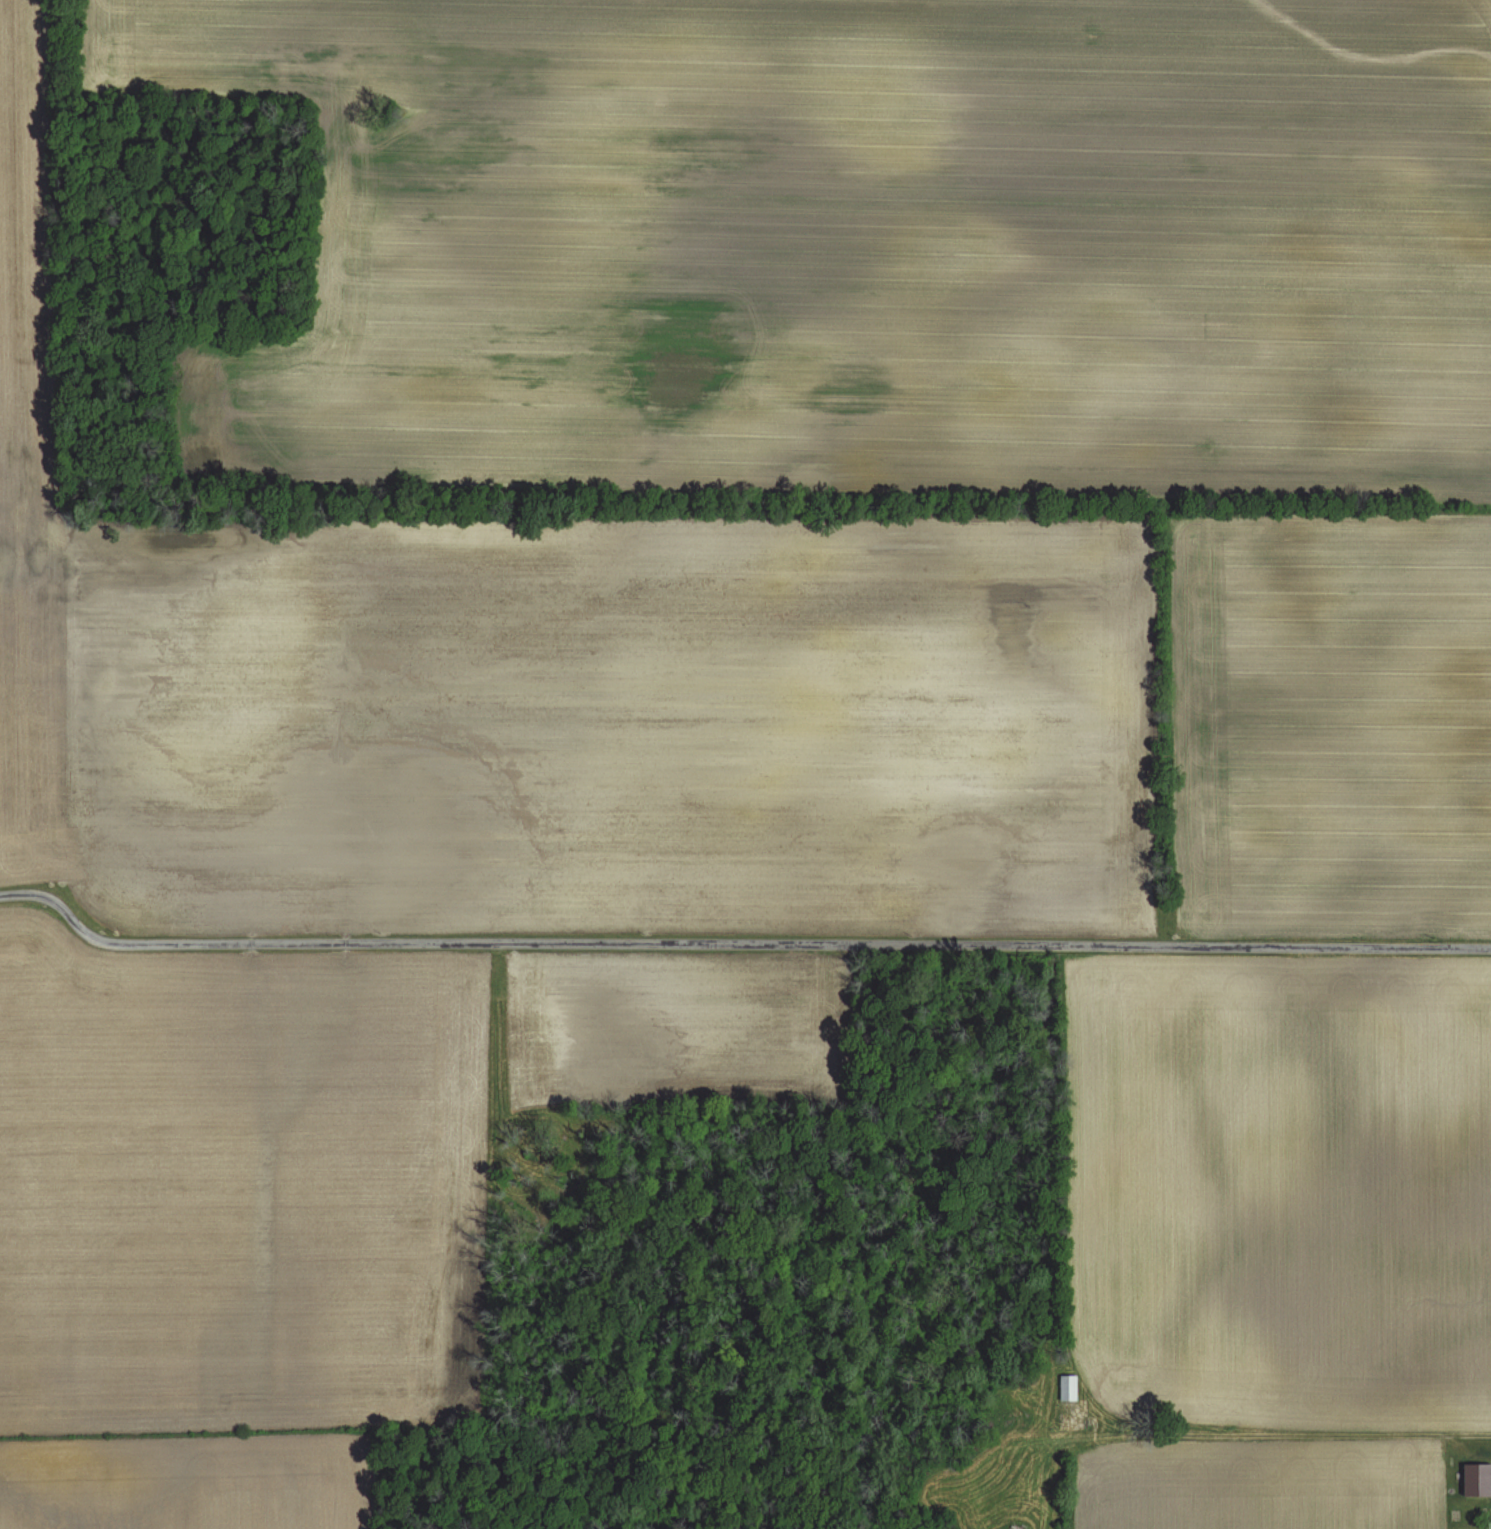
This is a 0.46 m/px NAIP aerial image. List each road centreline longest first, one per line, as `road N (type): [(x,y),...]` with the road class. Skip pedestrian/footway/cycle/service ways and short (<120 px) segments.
road 1 (residential): [(1490,948),(126,944),(89,936),(53,900),(0,895)]

